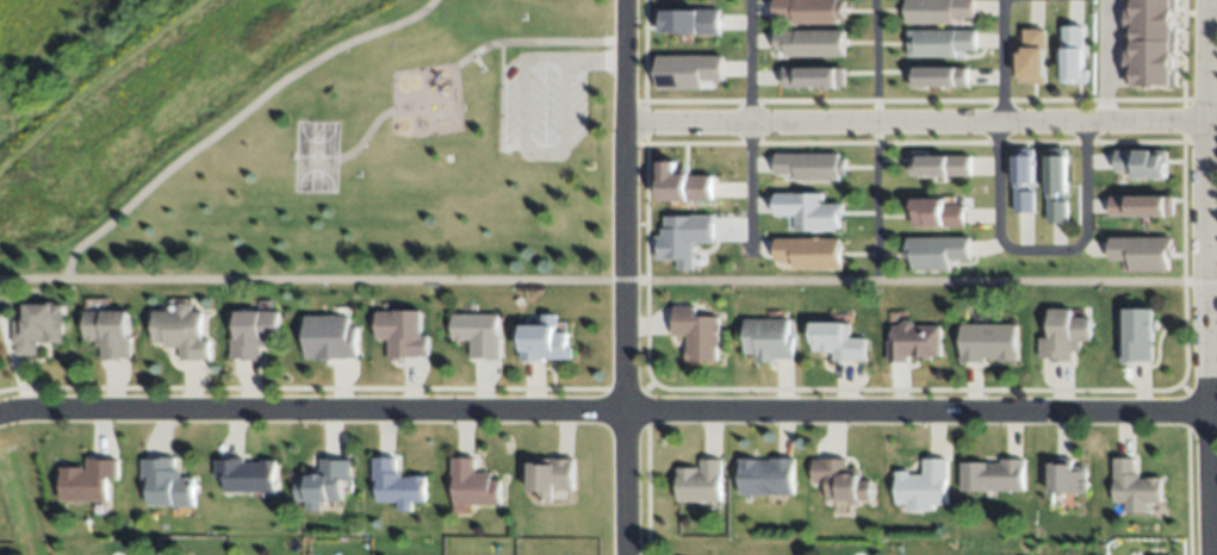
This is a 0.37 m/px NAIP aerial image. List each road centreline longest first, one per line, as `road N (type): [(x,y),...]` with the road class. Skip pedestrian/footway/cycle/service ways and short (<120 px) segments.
road 1 (residential): [(0,415),(1207,410)]
road 2 (residential): [(621,124),(1206,121)]
road 3 (residential): [(620,554),(622,0)]
road 4 (residential): [(1206,0),(1207,554)]

